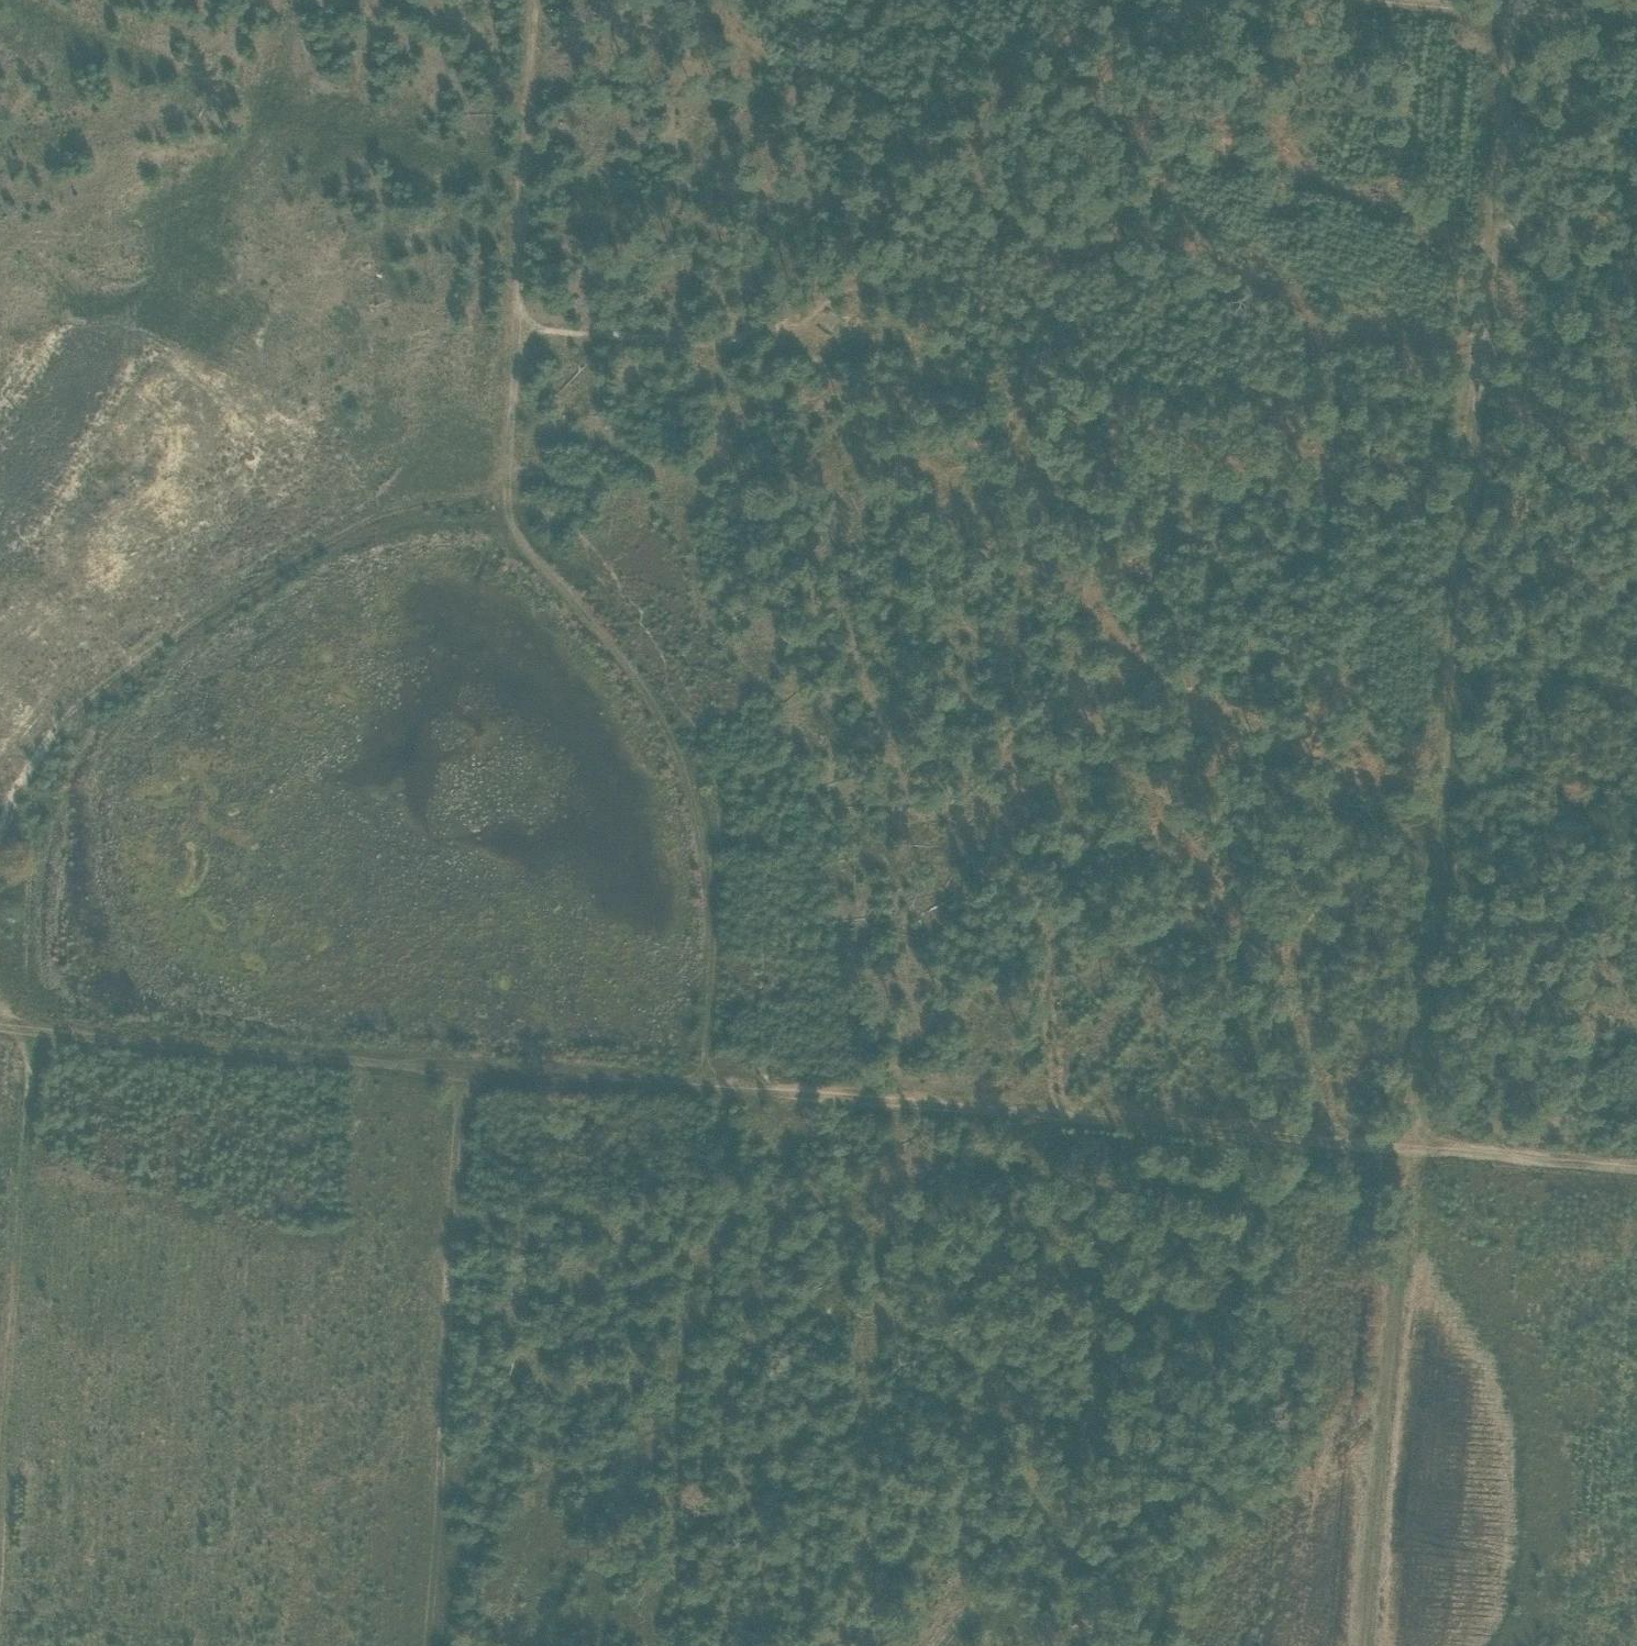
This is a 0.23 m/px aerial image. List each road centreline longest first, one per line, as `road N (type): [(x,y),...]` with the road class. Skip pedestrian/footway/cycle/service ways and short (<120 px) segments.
road 1 (track): [(1397,1149),(1514,15)]
road 2 (track): [(19,1032),(38,858),(103,735),(279,590),(378,543),(489,525)]
road 3 (track): [(712,1093),(19,1032)]
road 4 (track): [(1397,1149),(712,1093)]
road 5 (track): [(489,525),(573,607),(682,765),(703,851),(712,1093)]
road 6 (track): [(468,1070),(432,1645)]
road 7 (track): [(489,525),(521,0)]
road 8 (track): [(1349,1645),(1397,1149)]
road 9 (track): [(19,1032),(0,1312)]
road 10 (track): [(1636,1173),(1397,1149)]
road 11 (track): [(1352,0),(1514,15)]
road 12 (track): [(1514,15),(1636,25)]

